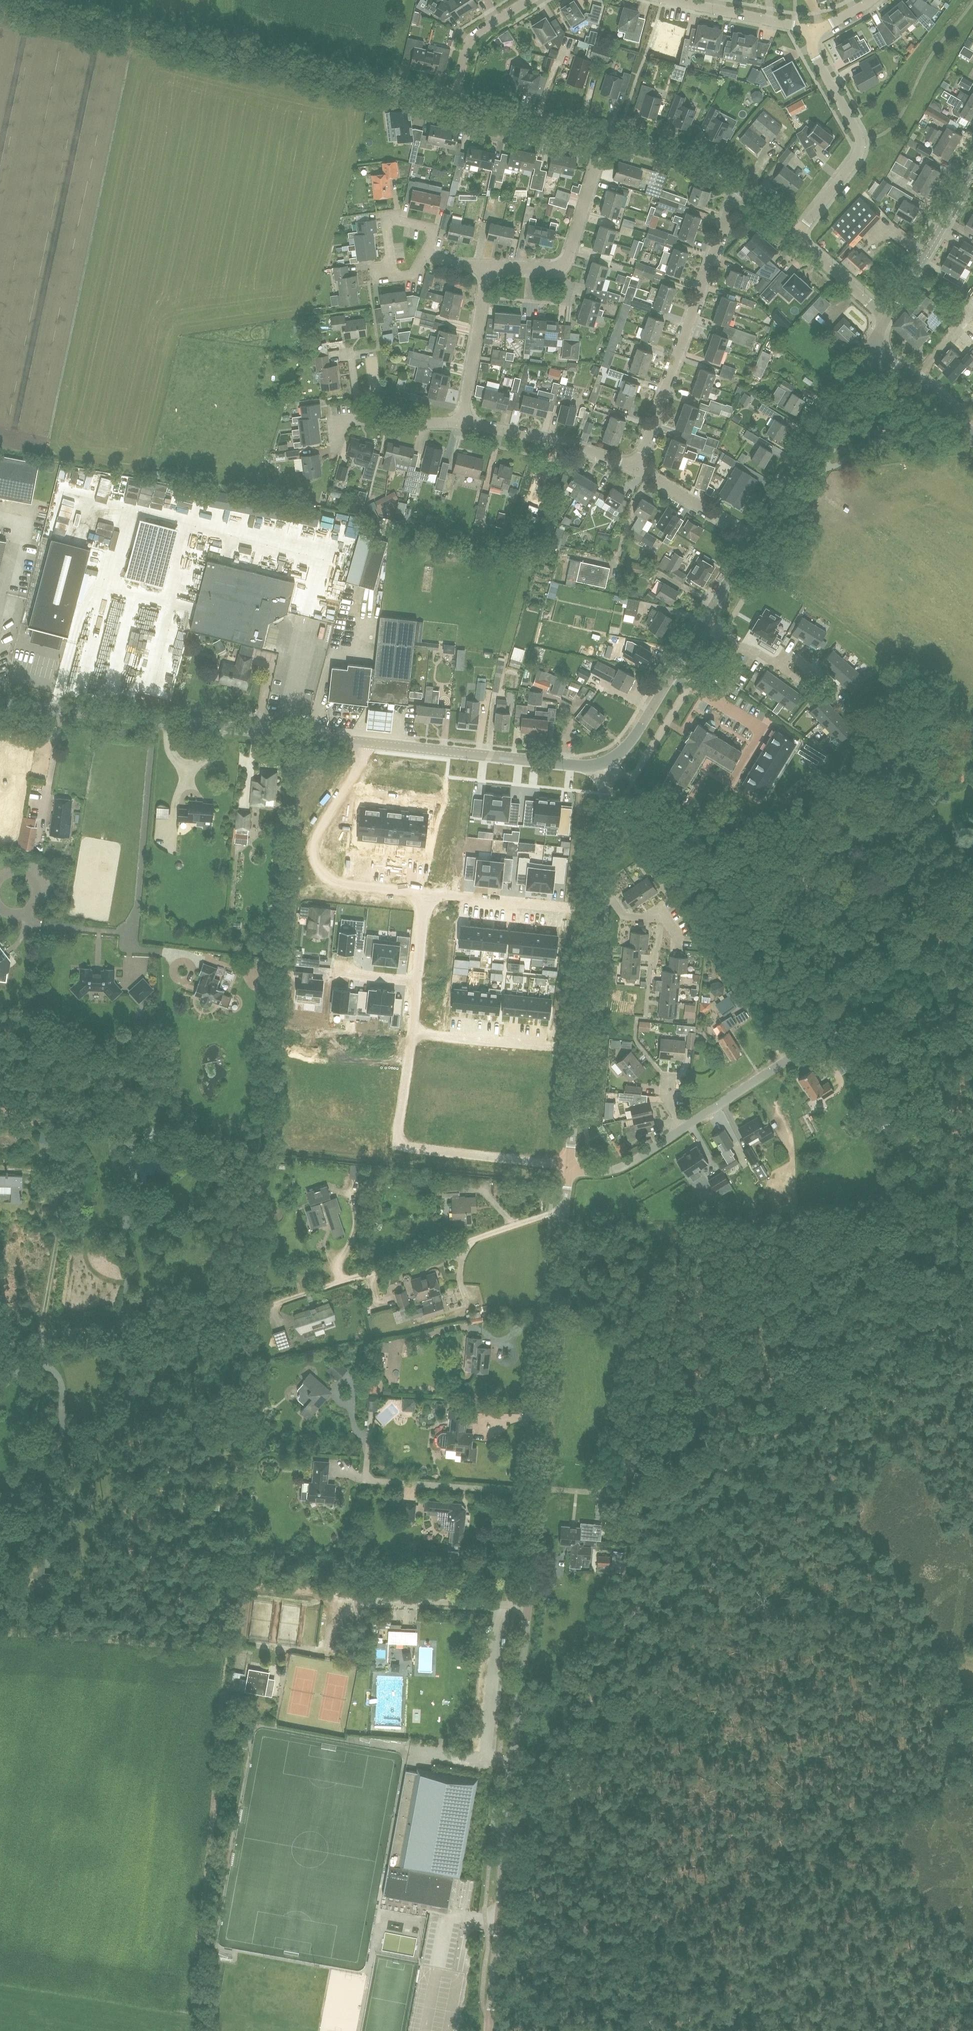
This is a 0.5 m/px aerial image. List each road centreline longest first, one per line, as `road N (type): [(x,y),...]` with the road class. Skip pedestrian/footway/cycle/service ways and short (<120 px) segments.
road 1 (unclassified): [(488,2030),(564,1212)]
road 2 (unclassified): [(0,1348),(242,1313),(564,1212)]
road 3 (unclassified): [(458,101),(5,0)]
road 4 (tertiary): [(364,742),(0,704)]
road 5 (residential): [(683,1128),(972,938)]
road 6 (residential): [(639,470),(736,188)]
road 7 (tertiary): [(605,762),(635,736),(757,540)]
road 8 (unclassified): [(569,1166),(595,897)]
road 9 (residential): [(779,666),(720,636),(632,780),(607,768)]
road 10 (residential): [(426,893),(337,883),(314,858),(314,840),(364,742)]
road 11 (tertiary): [(605,762),(364,742)]
road 12 (residential): [(812,33),(817,59),(863,147),(794,239)]
road 13 (residential): [(569,1166),(397,1146),(403,1091)]
road 14 (tertiary): [(757,540),(869,346)]
road 15 (track): [(799,1036),(681,853)]
road 16 (residential): [(488,269),(567,264),(605,136)]
road 17 (track): [(39,1338),(58,1212),(45,1179),(23,1171)]
road 18 (residential): [(639,470),(463,423)]
road 19 (tertiary): [(887,319),(972,173)]
road 20 (residential): [(463,423),(488,269)]
road 21 (unclassified): [(605,136),(458,101)]
road 22 (residential): [(812,33),(669,0)]
road 23 (residential): [(411,1026),(553,1043)]
road 24 (unclassified): [(736,188),(679,154),(605,136)]
road 25 (residential): [(426,893),(564,907)]
road 26 (residential): [(757,540),(639,470)]
road 27 (tertiary): [(972,432),(869,346)]
road 28 (residential): [(458,101),(474,40),(531,0)]
road 29 (unclassified): [(595,897),(607,768)]
road 30 (residential): [(568,1170),(621,1167),(683,1128)]
road 31 (residential): [(425,258),(434,235),(387,226),(394,276)]
road 32 (unclassified): [(887,319),(794,239)]

